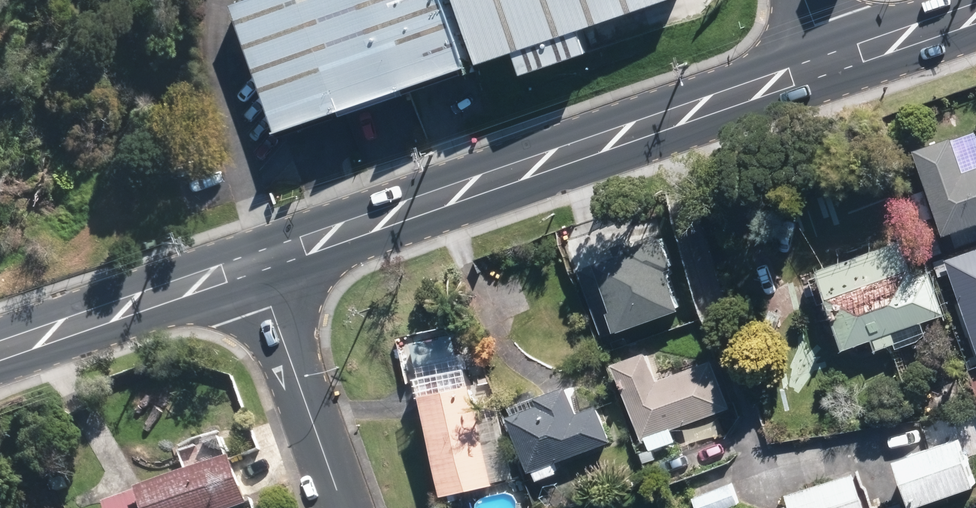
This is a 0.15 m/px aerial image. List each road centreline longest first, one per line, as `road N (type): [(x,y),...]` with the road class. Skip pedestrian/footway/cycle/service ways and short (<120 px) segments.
road 1 (secondary): [(829,65),(258,264)]
road 2 (secondary): [(258,264),(0,350)]
road 3 (residential): [(258,264),(344,507)]
road 4 (secondary): [(975,18),(829,65)]

